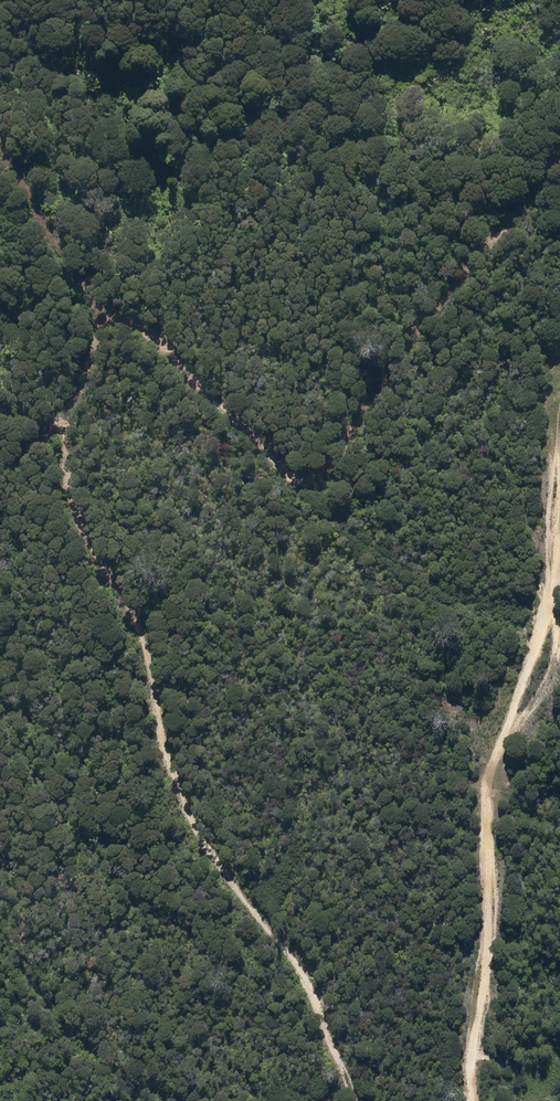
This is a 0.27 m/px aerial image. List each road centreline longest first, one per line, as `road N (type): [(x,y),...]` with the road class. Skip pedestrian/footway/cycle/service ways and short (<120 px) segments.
road 1 (track): [(361,1100),(317,1001),(233,878),(75,487),(65,435),(89,348),(122,313),(150,316),(318,464),(405,566),(484,609),(543,619)]
road 2 (track): [(559,425),(543,619),(487,761),(486,1001),(470,1081),(475,1100)]
road 3 (track): [(179,1100),(23,962),(15,870),(0,833)]

